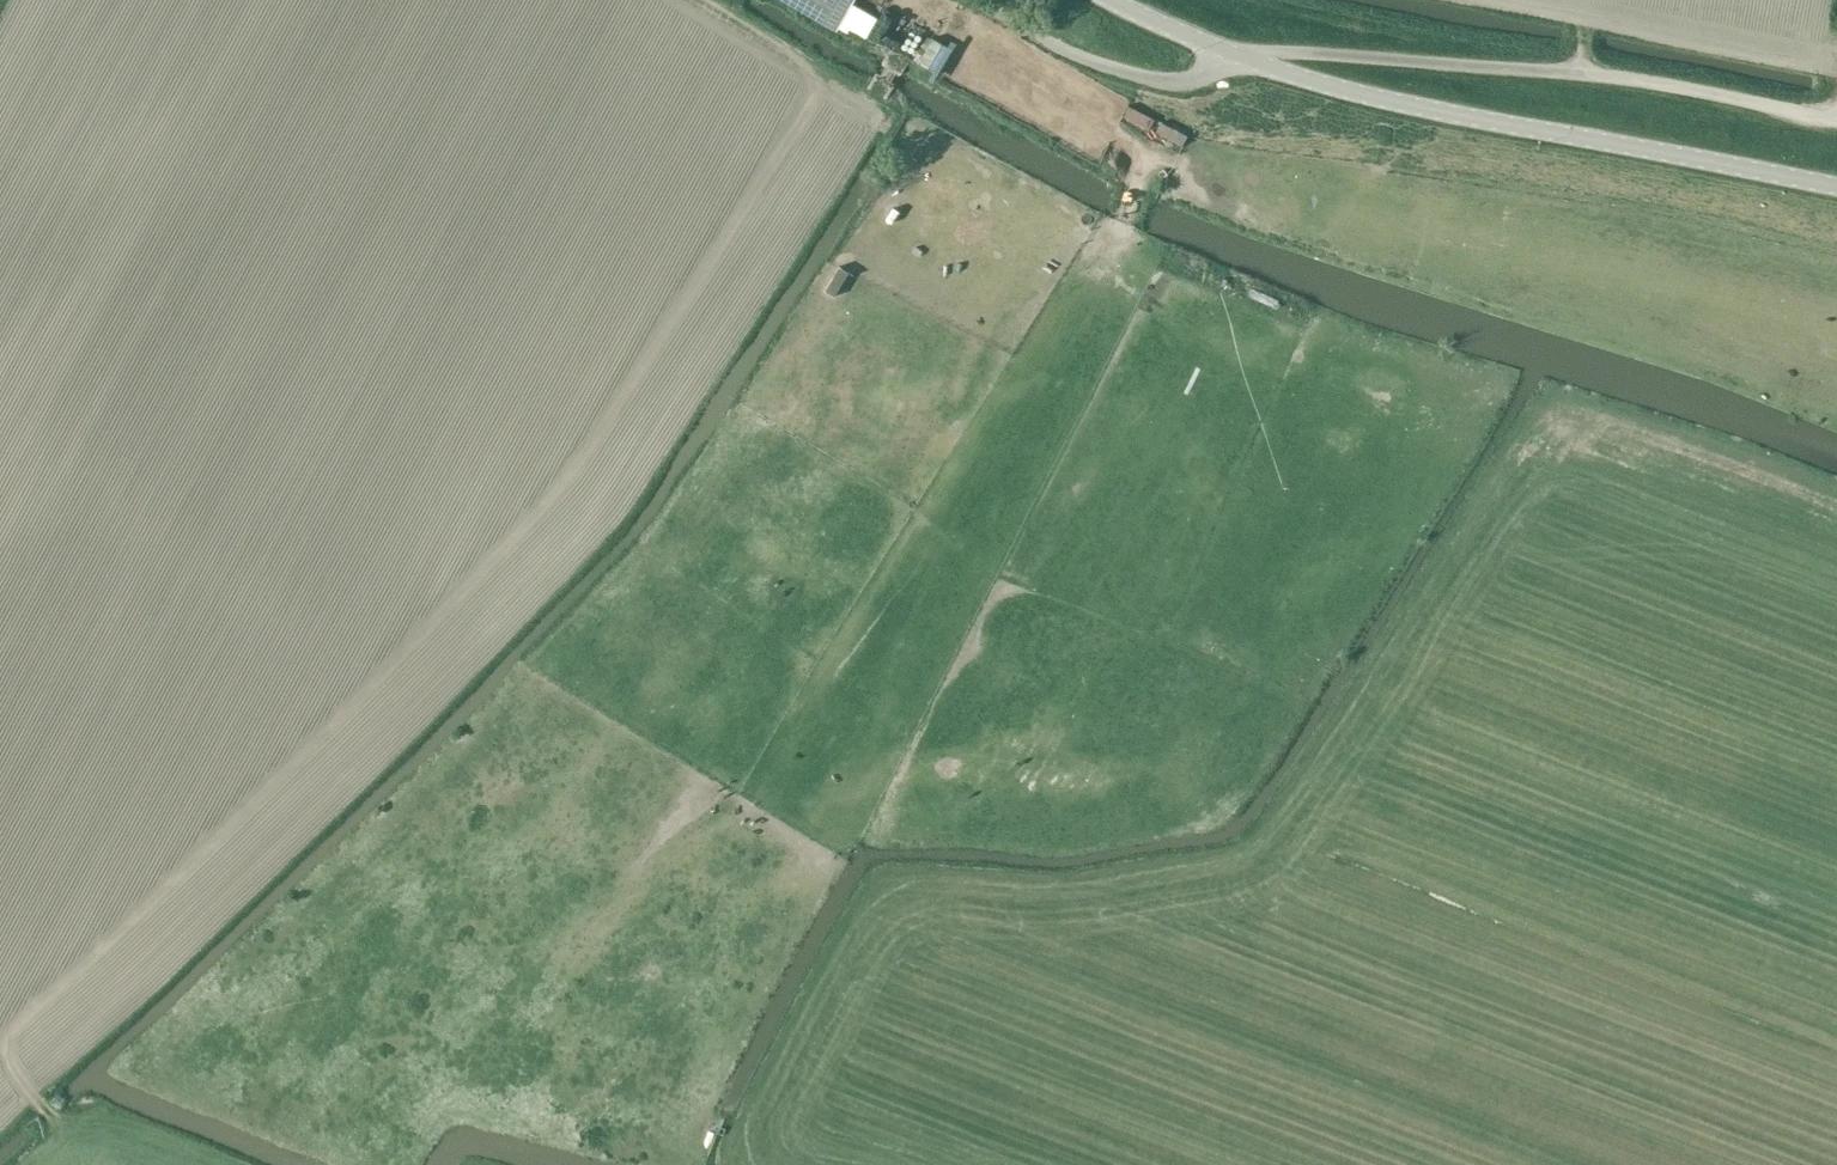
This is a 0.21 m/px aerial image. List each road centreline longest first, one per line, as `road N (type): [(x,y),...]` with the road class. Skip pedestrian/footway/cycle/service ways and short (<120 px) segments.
road 1 (tertiary): [(1836,187),(1462,113),(1227,55),(1110,0)]

